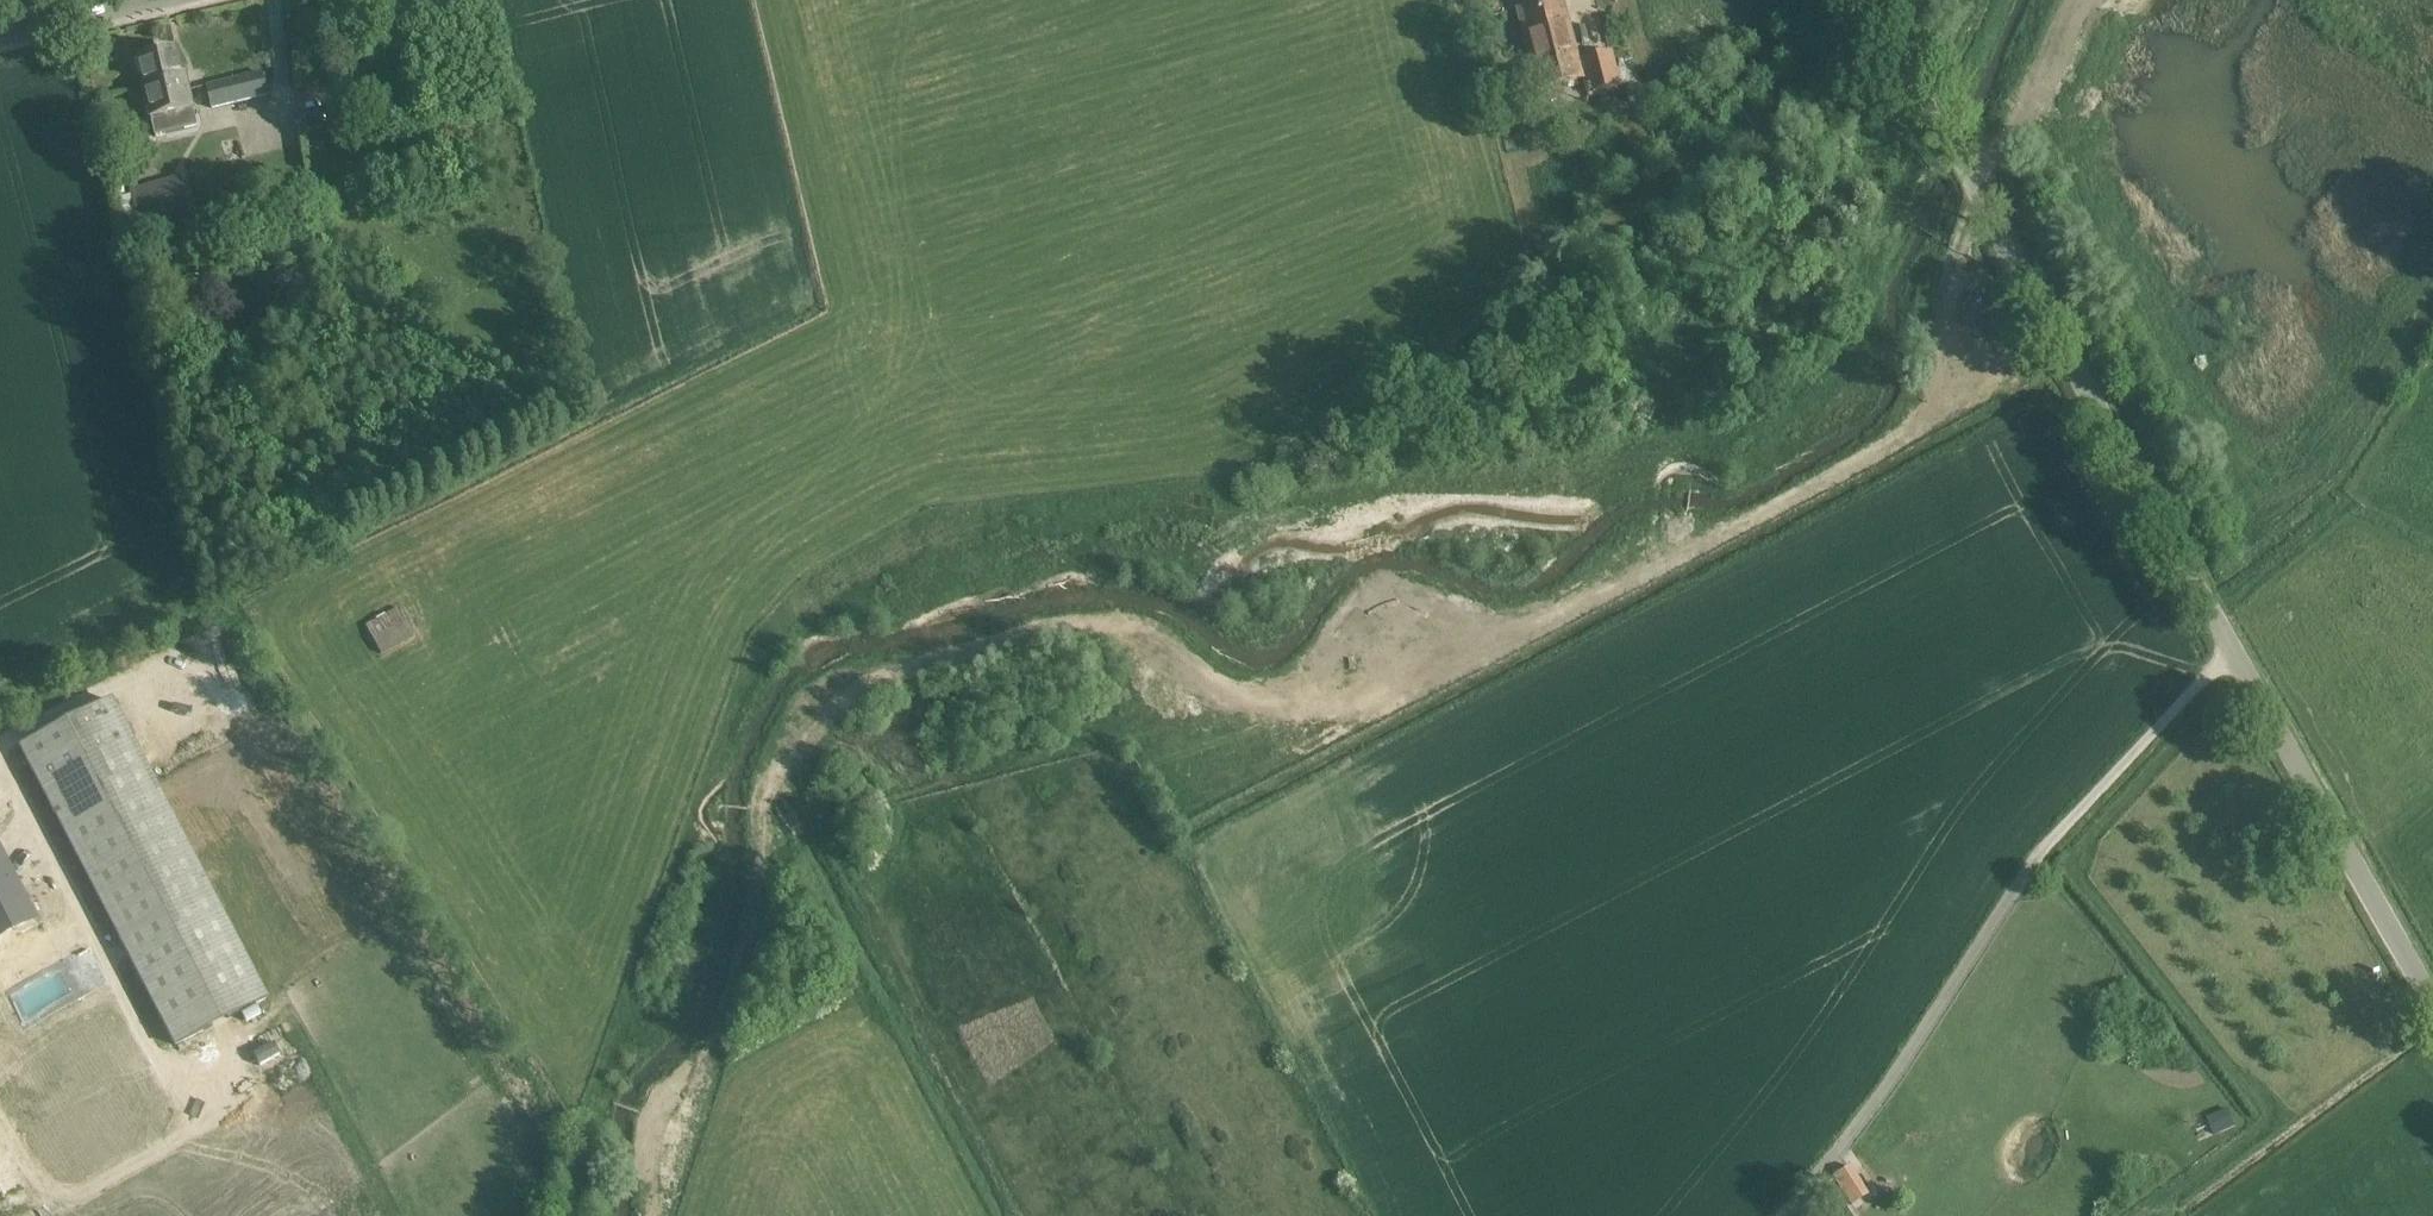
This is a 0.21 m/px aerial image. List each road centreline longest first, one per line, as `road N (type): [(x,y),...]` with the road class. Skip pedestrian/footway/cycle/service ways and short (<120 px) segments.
road 1 (unclassified): [(2224,646),(1943,130),(1847,0)]
road 2 (unclassified): [(1784,1215),(1830,1163),(2028,867),(2224,646)]
road 3 (unclassified): [(2432,1011),(2224,646)]
road 4 (unclassified): [(0,42),(196,0)]

